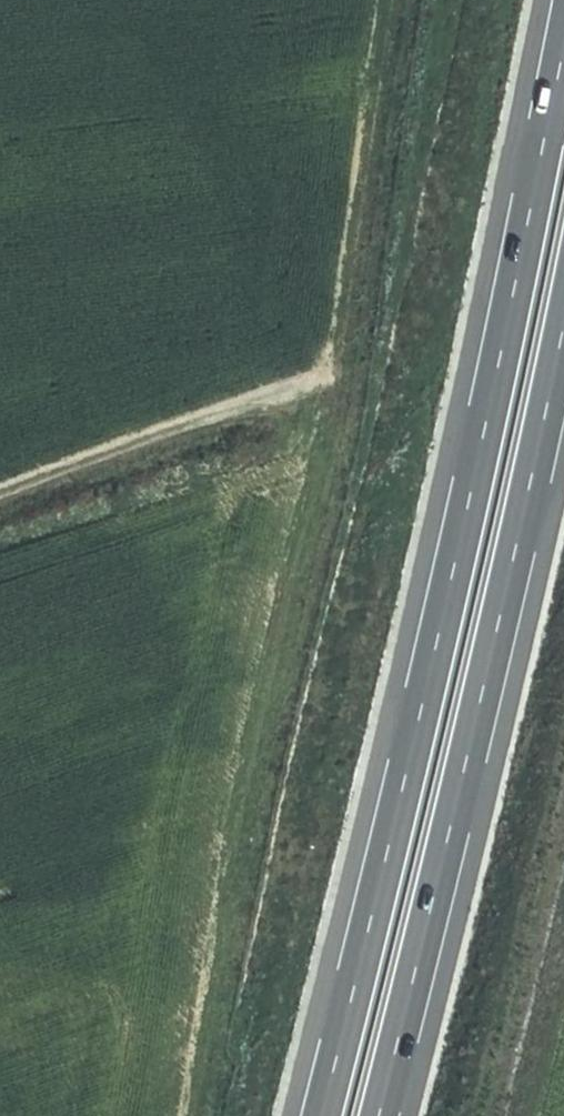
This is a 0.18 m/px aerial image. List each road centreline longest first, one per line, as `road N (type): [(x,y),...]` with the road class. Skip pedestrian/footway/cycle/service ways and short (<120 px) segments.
road 1 (motorway): [(563,28),(405,749),(313,1115)]
road 2 (motorway): [(372,1115),(563,313)]
road 3 (track): [(383,0),(327,377)]
road 4 (track): [(0,499),(327,377)]

